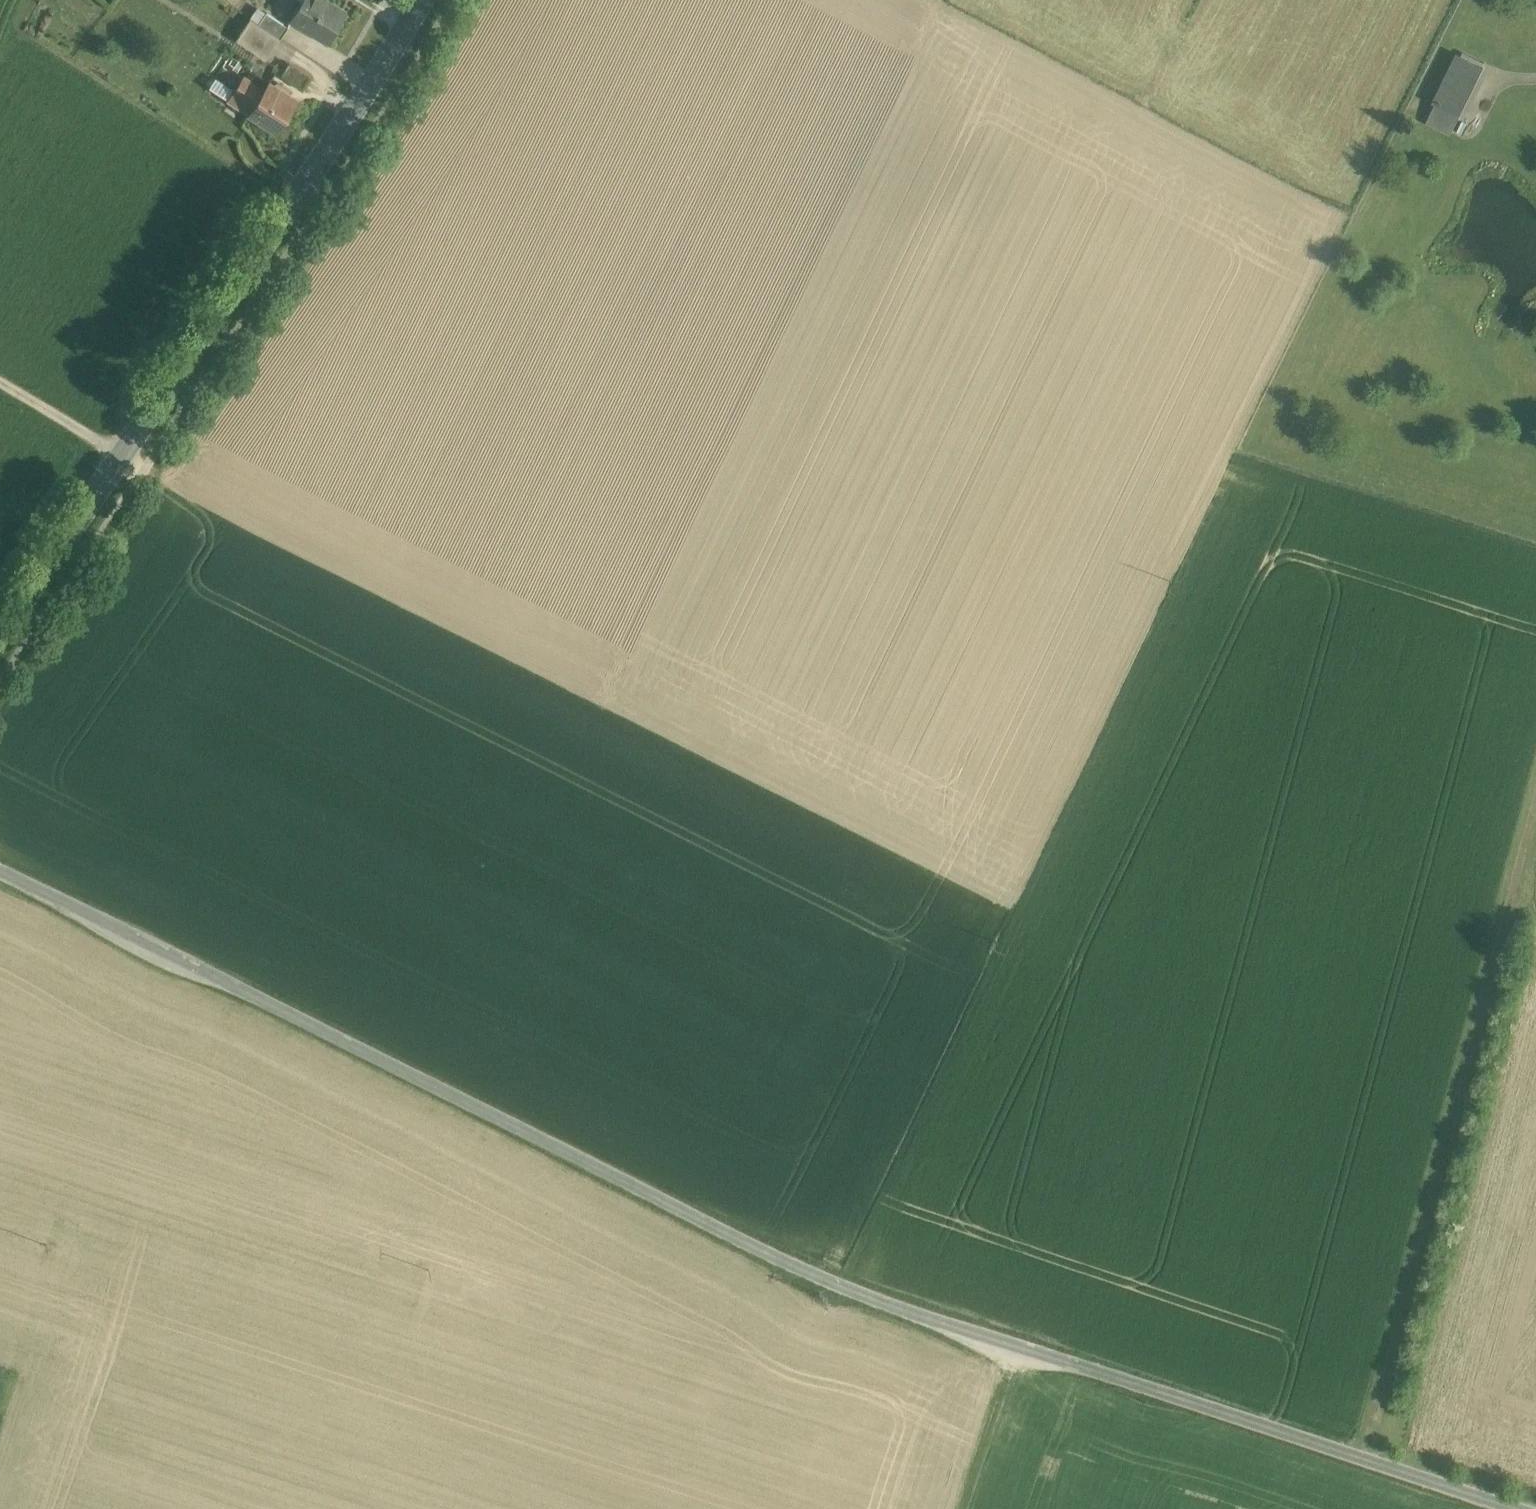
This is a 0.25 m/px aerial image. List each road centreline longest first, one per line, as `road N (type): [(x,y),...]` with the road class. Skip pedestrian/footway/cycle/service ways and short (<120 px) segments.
road 1 (unclassified): [(0,871),(846,1287),(1502,1508)]
road 2 (tertiary): [(0,646),(432,0)]
road 3 (track): [(1024,1351),(971,1508)]

